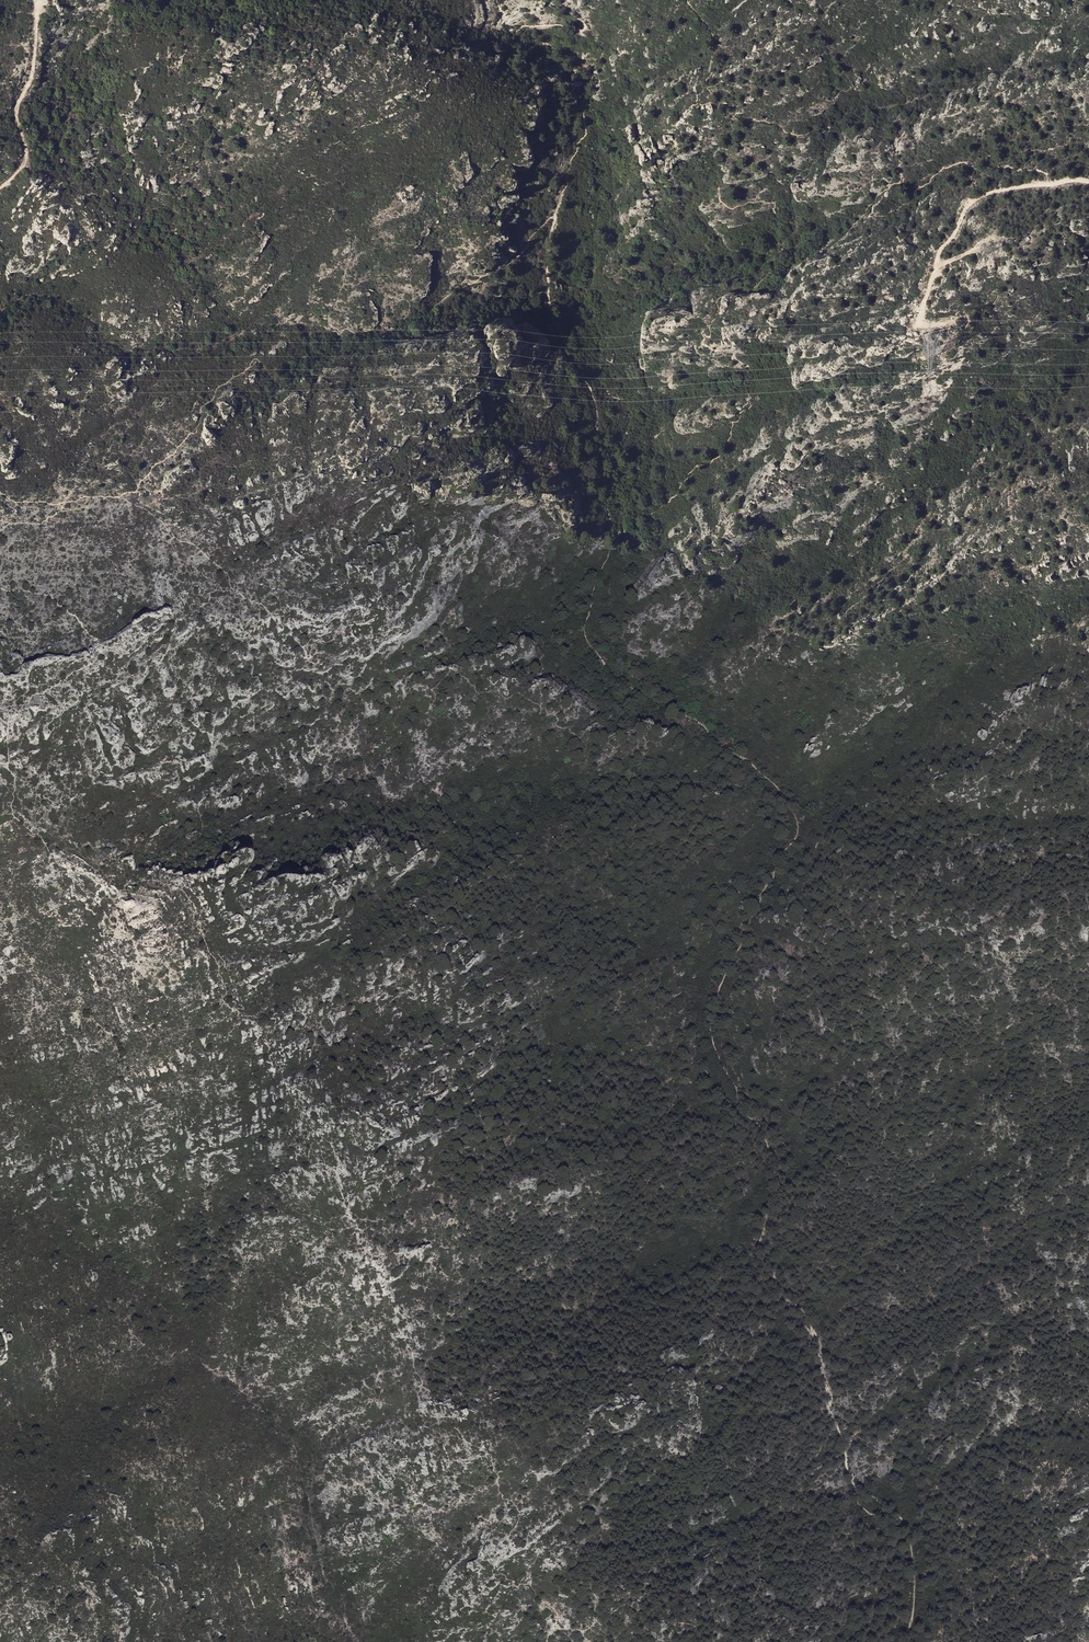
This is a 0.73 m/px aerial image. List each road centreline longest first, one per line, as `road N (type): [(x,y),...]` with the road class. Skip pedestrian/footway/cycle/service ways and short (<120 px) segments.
road 1 (track): [(1088,182),(1004,190),(965,206),(918,325),(954,322)]
road 2 (track): [(38,0),(33,70),(17,105),(27,156),(0,188)]

